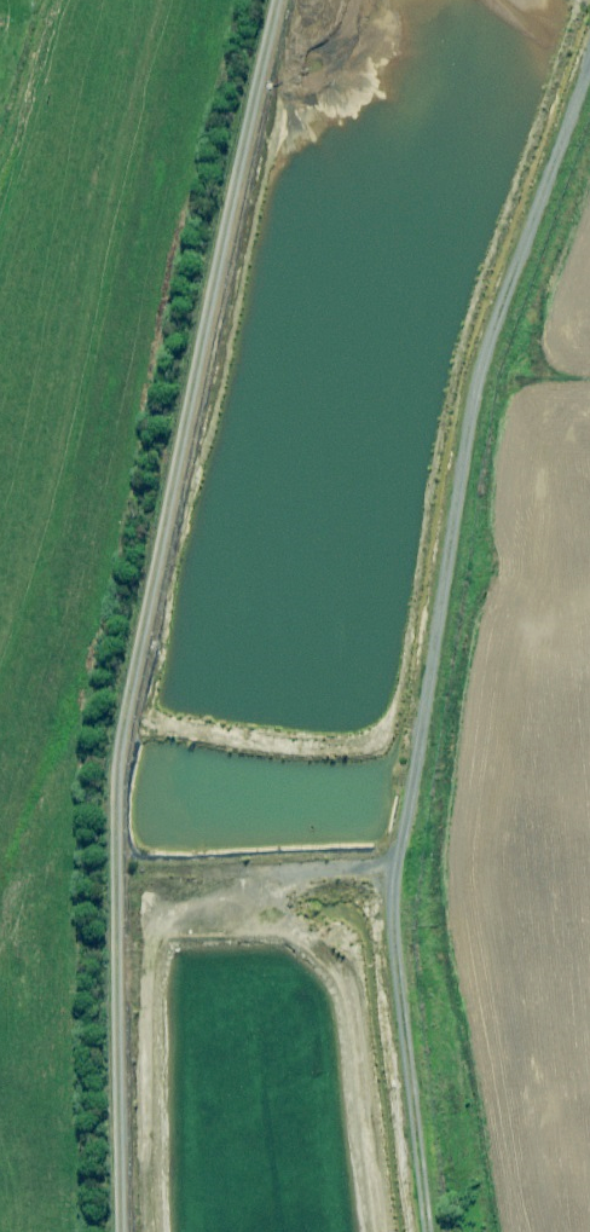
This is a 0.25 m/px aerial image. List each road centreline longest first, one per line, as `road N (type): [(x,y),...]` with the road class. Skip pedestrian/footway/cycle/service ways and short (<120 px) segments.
road 1 (track): [(122,1231),(118,764),(283,0)]
road 2 (track): [(589,57),(485,360),(395,900),(429,1231)]

